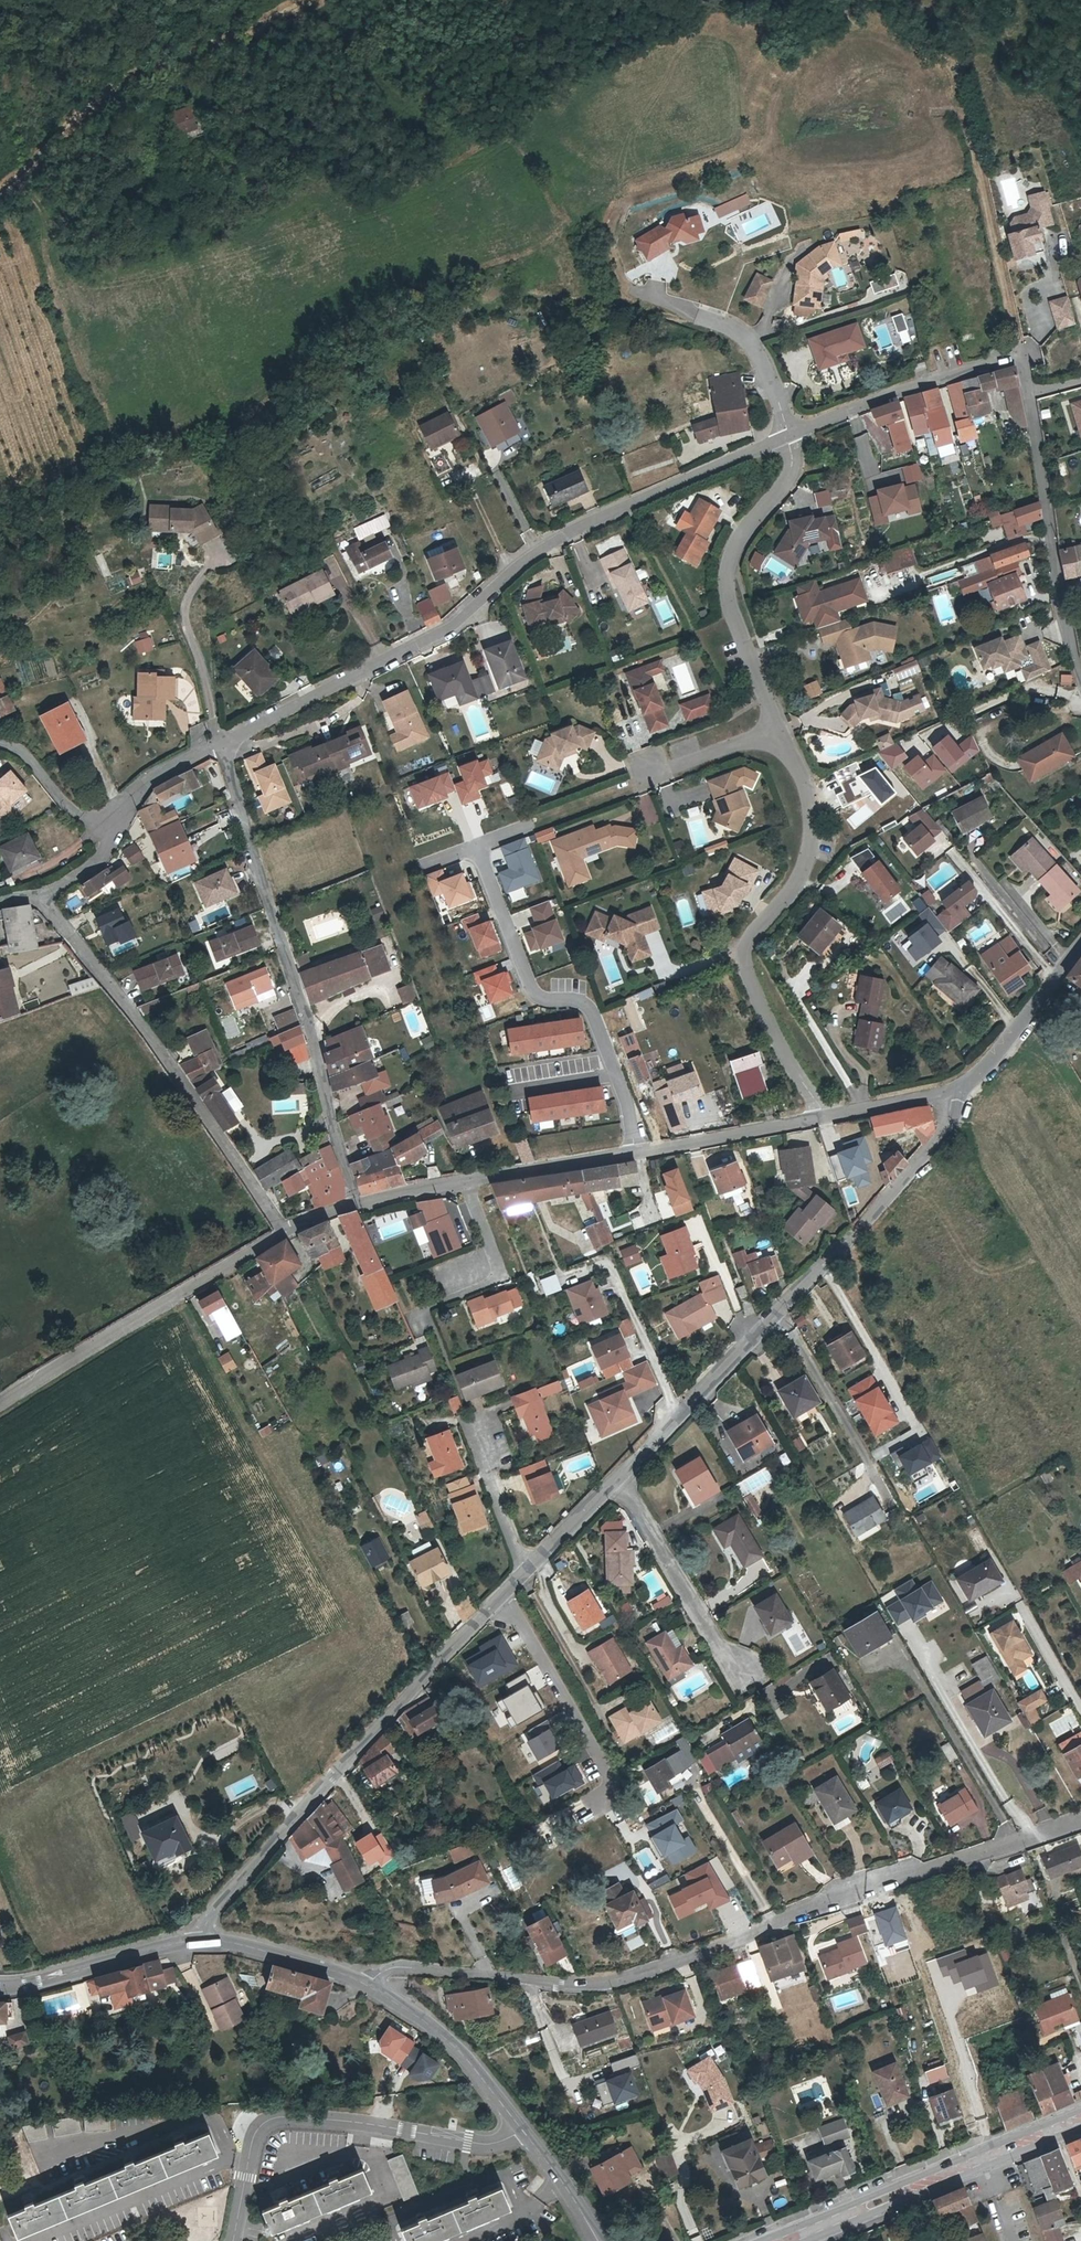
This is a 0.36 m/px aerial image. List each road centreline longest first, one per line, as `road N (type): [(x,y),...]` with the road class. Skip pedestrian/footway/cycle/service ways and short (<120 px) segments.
road 1 (residential): [(368,1987),(392,1968),(559,1985),(614,1980),(1017,1840)]
road 2 (residential): [(219,737),(442,630),(522,557),(584,522),(788,435)]
road 3 (residential): [(202,1940),(210,1918),(251,1867),(527,1567)]
road 4 (residential): [(219,737),(358,1203)]
road 5 (residential): [(677,1416),(952,1125),(962,1088)]
road 6 (residential): [(780,733),(805,789),(808,853),(743,958),(796,1074),(826,1115)]
road 7 (residential): [(38,893),(282,1233)]
road 8 (residential): [(232,2240),(247,2160),(267,2122),(356,2123),(483,2145),(524,2132)]
road 9 (residential): [(826,1115),(527,1164),(462,1182)]
road 10 (track): [(0,192),(88,105),(310,0)]
road 11 (residential): [(282,1233),(0,1404)]
road 12 (residential): [(788,435),(793,475),(739,542),(726,597),(780,733)]
road 13 (primary): [(1080,2118),(786,2240)]
road 14 (track): [(954,71),(1022,355)]
road 15 (residential): [(1031,388),(1061,600),(1080,669)]
road 16 (residential): [(788,435),(905,385),(1022,355),(1031,388)]
road 17 (residential): [(622,1473),(744,1682)]
road 18 (residential): [(902,1651),(1017,1840)]
road 19 (residential): [(368,1987),(447,2040),(524,2132)]
road 20 (residential): [(0,1986),(202,1940)]
road 21 (residential): [(1080,944),(1001,1053),(962,1088)]
road 22 (residential): [(462,1182),(499,1280),(427,1308)]
road 23 (residential): [(202,1940),(368,1987)]
road 24 (residential): [(527,1567),(467,1411)]
road 25 (residential): [(632,785),(780,733)]
road 26 (residential): [(615,1275),(677,1416)]
road 27 (residential): [(704,316),(749,342),(772,381),(788,435)]
road 28 (residential): [(0,742),(21,749),(58,797),(112,831)]
road 29 (residential): [(112,831),(134,795),(219,737)]
road 30 (residential): [(962,1088),(826,1115)]
road 31 (residential): [(527,1567),(622,1473)]
road 32 (residential): [(524,2132),(598,2240)]
road 33 (residential): [(1080,1707),(1018,1599)]

